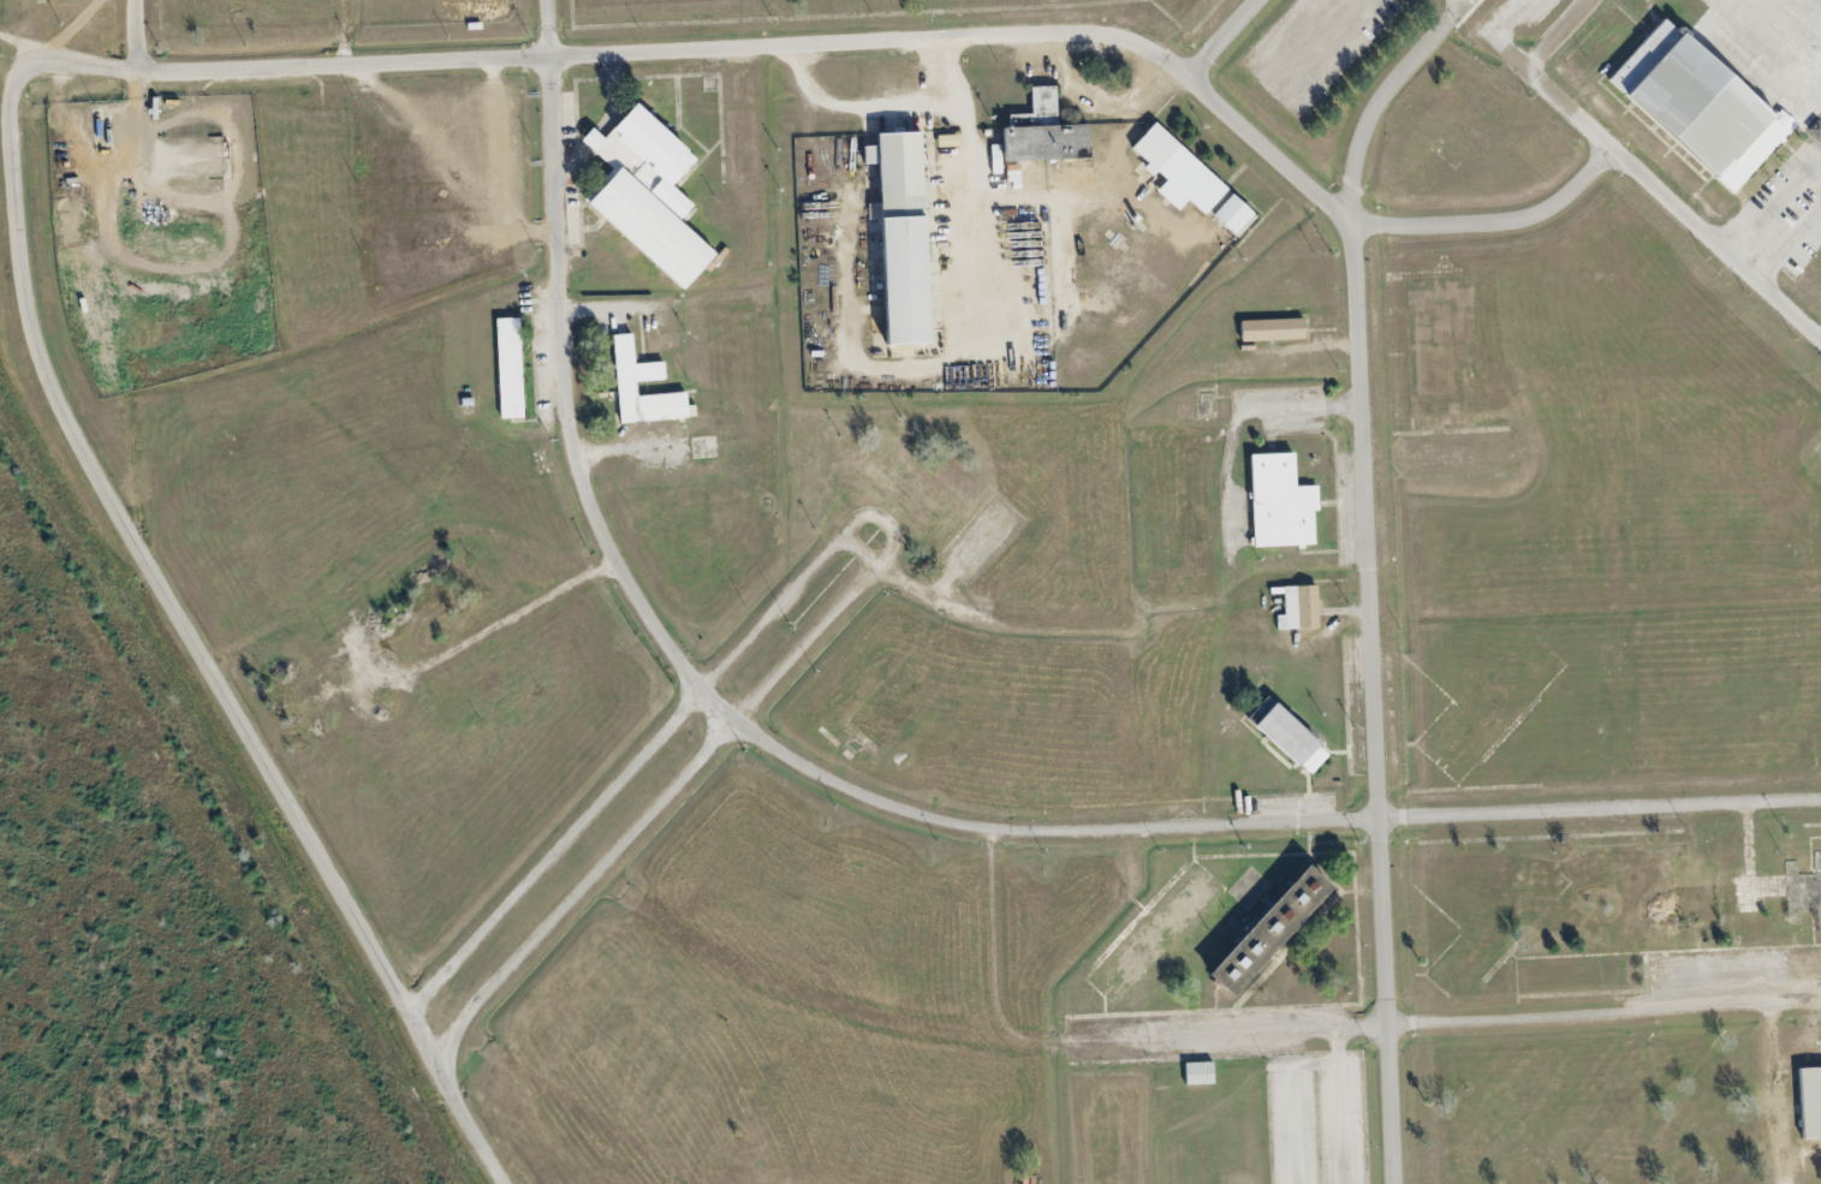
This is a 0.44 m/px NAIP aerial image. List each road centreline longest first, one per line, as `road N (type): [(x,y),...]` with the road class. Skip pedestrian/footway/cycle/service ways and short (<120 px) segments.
road 1 (residential): [(547,0),(564,389),(588,499),(662,641),(719,707),(768,746),(911,815),(1046,835),(1820,799)]
road 2 (residential): [(406,1010),(855,522),(869,516),(883,523),(894,546),(880,567),(470,1009),(433,1061)]
road 3 (residential): [(50,53),(184,73),(1114,28),(1135,32),(1352,221)]
road 4 (residential): [(504,1183),(47,380),(20,262),(10,100),(22,70),(50,53)]
road 5 (residential): [(1820,1006),(1012,1034),(995,1010),(989,829)]
road 6 (residential): [(1394,1183),(1352,221)]
road 7 (residential): [(1820,341),(1528,70),(1589,0)]
road 8 (residential): [(1609,144),(1563,197),(1524,218),(1406,227),(1352,221)]
road 9 (residential): [(1352,221),(1356,153),(1374,109),(1468,0)]
road 10 (residential): [(615,560),(432,664)]

